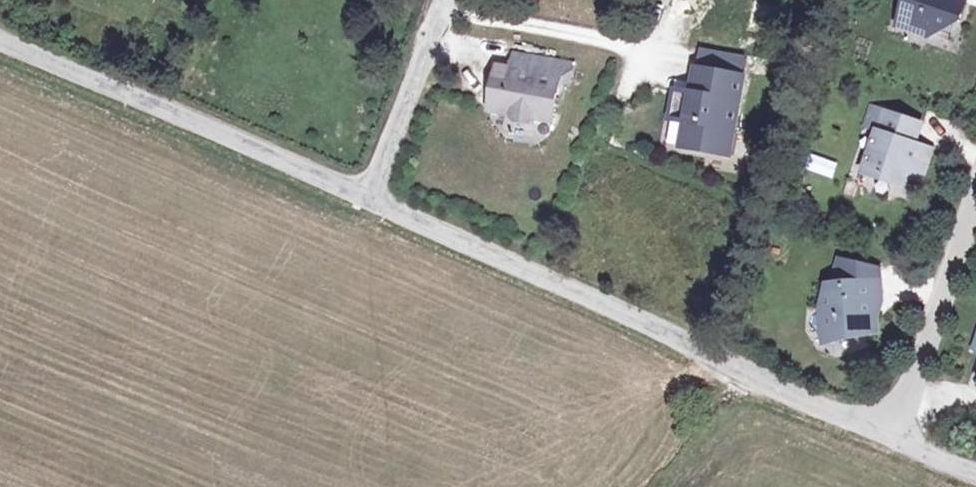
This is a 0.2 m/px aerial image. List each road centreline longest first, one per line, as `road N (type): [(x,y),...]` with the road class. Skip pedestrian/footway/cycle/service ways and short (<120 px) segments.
road 1 (unclassified): [(368,204),(900,442)]
road 2 (unclassified): [(0,35),(368,204)]
road 3 (residential): [(900,442),(975,210)]
road 4 (residential): [(440,15),(613,48),(645,62)]
road 5 (residential): [(368,204),(440,15)]

